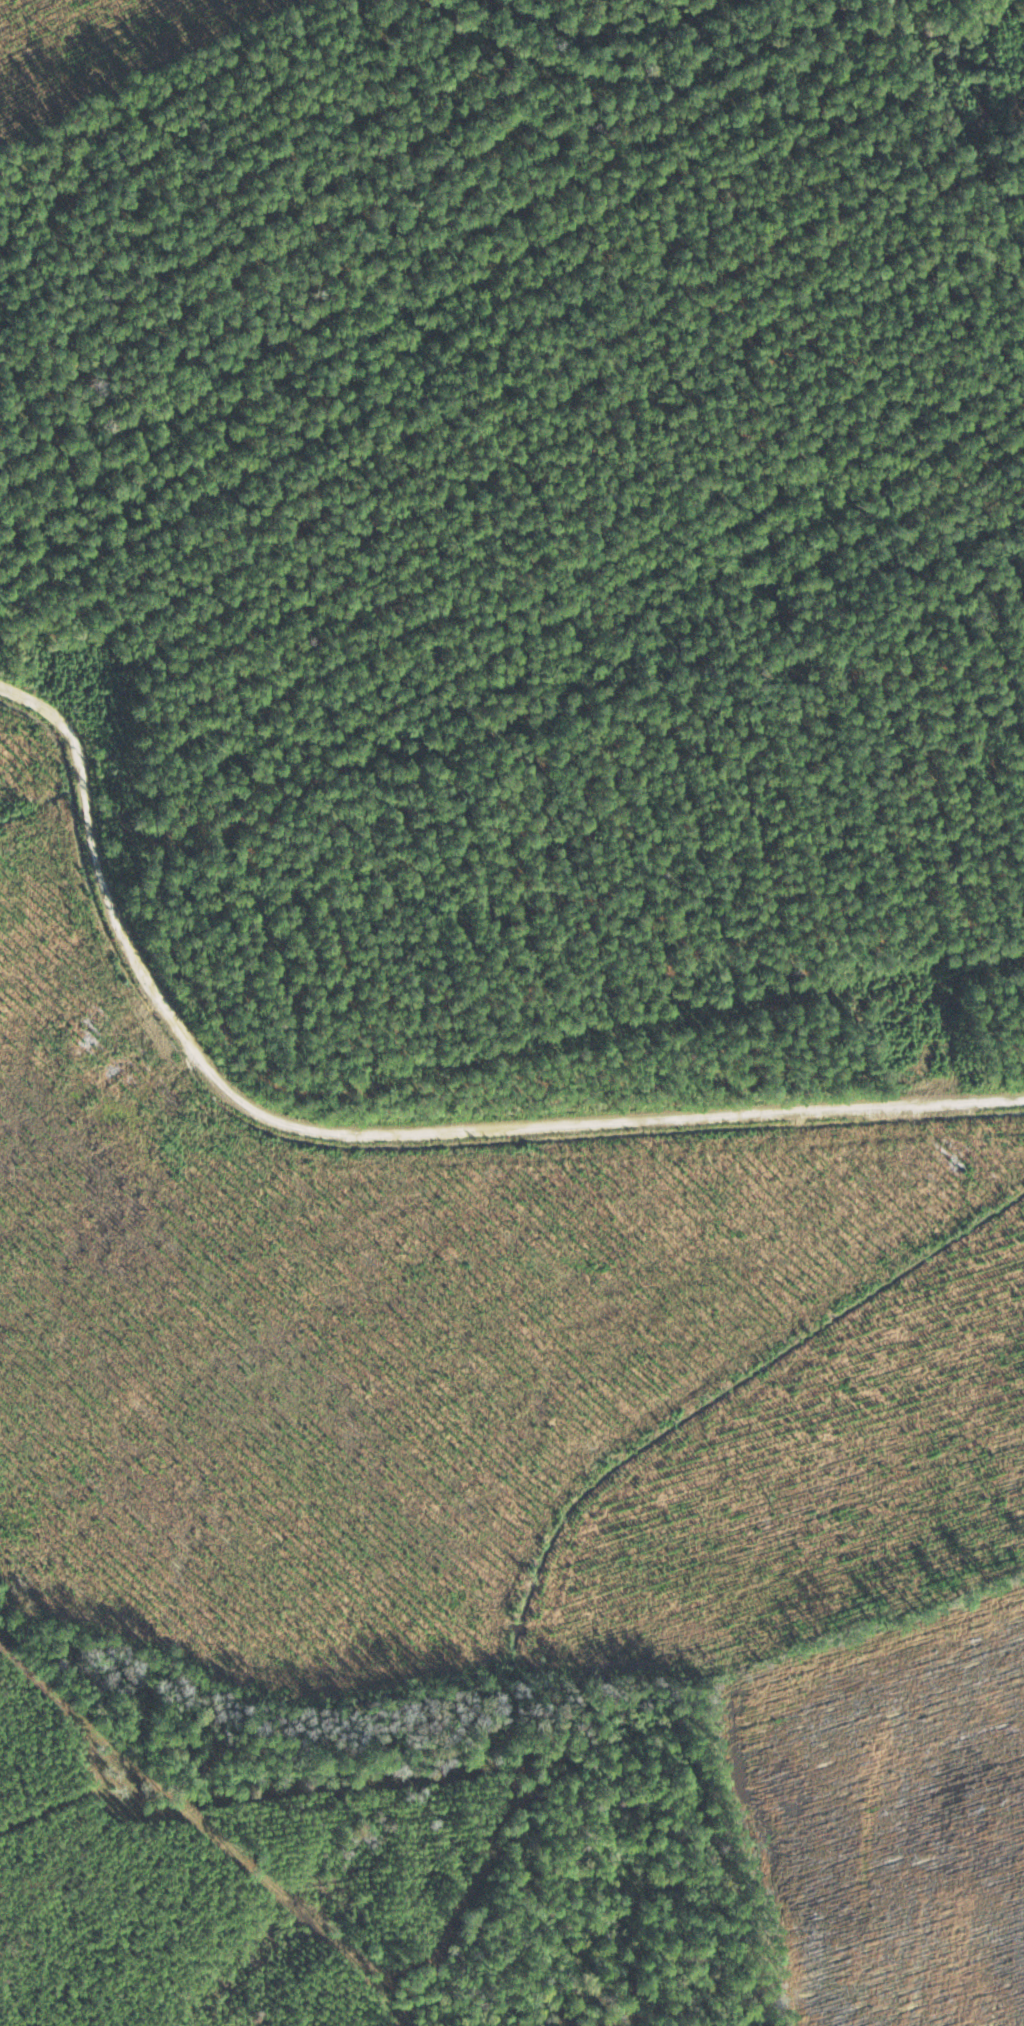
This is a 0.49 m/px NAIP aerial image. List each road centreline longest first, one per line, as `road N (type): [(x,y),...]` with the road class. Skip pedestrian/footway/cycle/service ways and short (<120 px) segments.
road 1 (residential): [(1023,1065),(151,1066),(53,1025),(0,922)]

